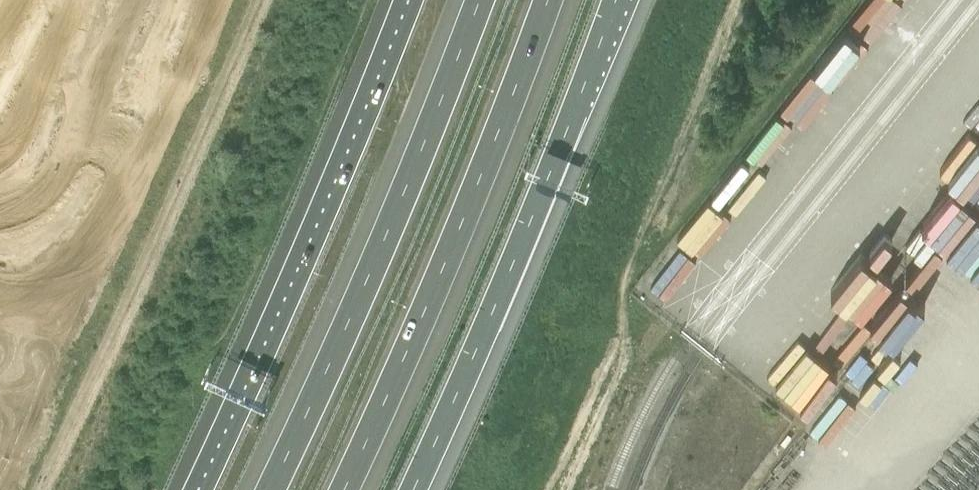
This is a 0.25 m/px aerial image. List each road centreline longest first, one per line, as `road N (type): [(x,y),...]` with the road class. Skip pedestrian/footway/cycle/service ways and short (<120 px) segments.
road 1 (track): [(257,0),(94,383),(36,489)]
road 2 (motorway): [(410,0),(195,489)]
road 3 (motorway): [(344,489),(412,352),(553,0)]
road 4 (motorway): [(410,489),(469,369),(619,0)]
road 5 (motorway): [(478,0),(343,335),(269,489)]
road 6 (track): [(630,370),(620,293),(738,0)]

